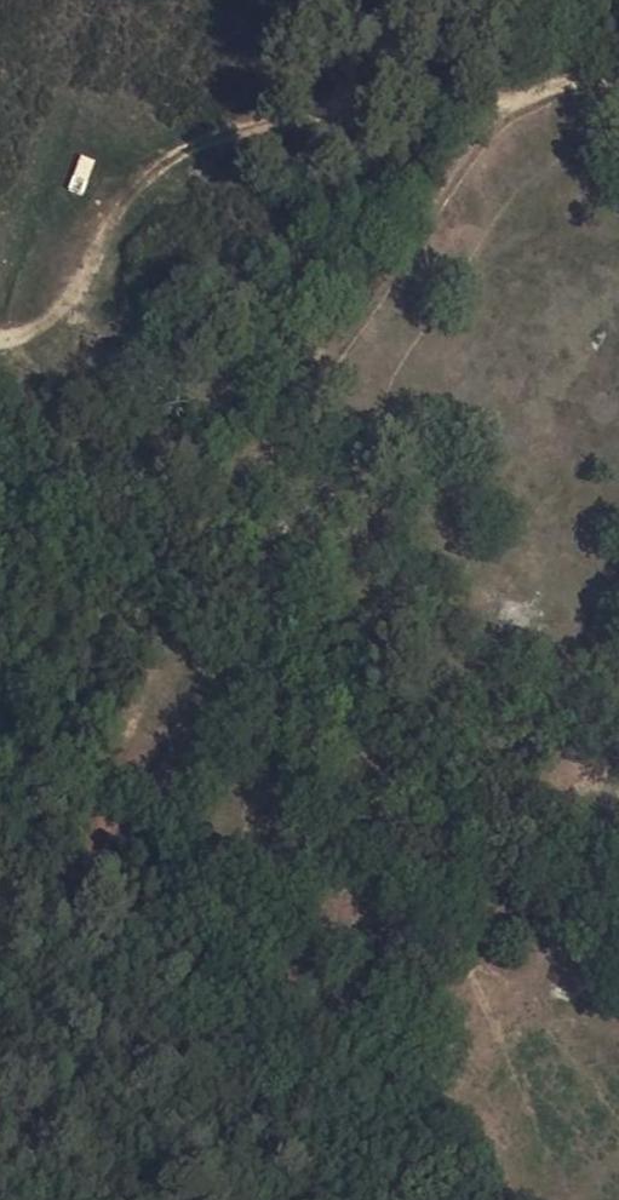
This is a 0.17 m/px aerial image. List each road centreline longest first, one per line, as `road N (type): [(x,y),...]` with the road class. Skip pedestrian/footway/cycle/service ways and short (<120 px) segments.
road 1 (track): [(0,337),(18,338),(61,314),(145,179),(205,142),(341,108),(611,86),(618,92)]

